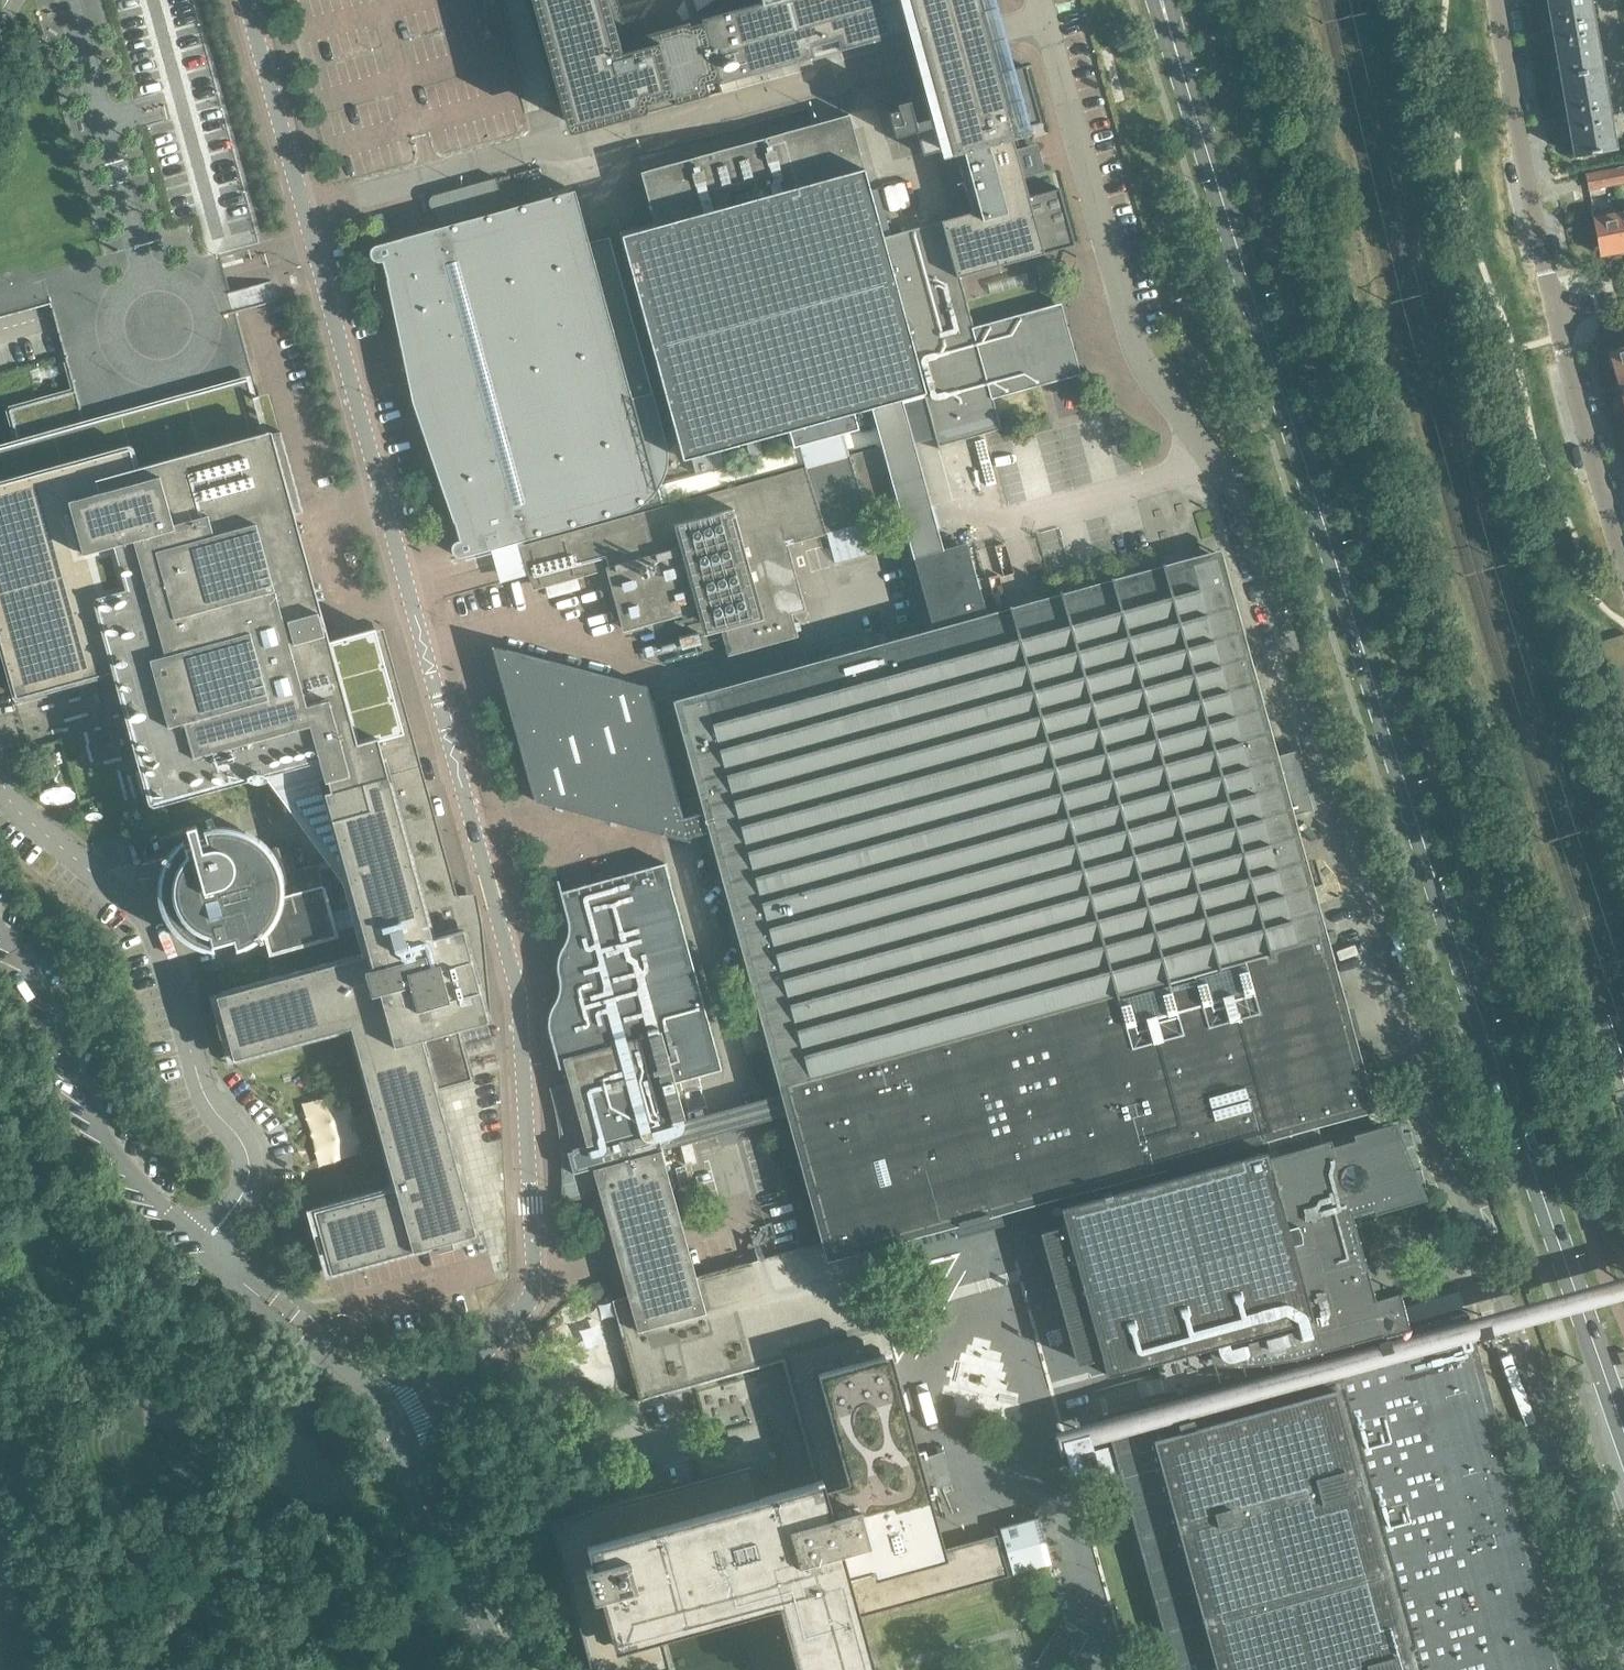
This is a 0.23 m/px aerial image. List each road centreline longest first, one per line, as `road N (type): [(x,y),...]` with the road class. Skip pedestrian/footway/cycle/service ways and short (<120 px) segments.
road 1 (primary): [(1623,1428),(1350,600),(1163,0)]
road 2 (unclassified): [(397,1432),(524,1307),(536,1278),(521,1004),(306,211)]
road 3 (unclassified): [(1216,465),(1240,495),(1420,1082),(1623,1665)]
road 4 (unclassified): [(306,211),(631,135),(1050,20)]
road 5 (unclassified): [(200,1246),(242,1199),(246,1144),(203,1093),(153,927),(14,805),(0,765)]
road 6 (unclassified): [(1050,20),(1143,359),(1216,465)]
road 7 (unclassified): [(200,1246),(127,1179),(0,941)]
road 8 (residential): [(1555,317),(1500,0)]
road 9 (unclassified): [(68,0),(143,273)]
road 10 (unclassified): [(397,1432),(375,1391),(200,1246)]
road 11 (unclassified): [(193,283),(212,319),(205,349),(182,369),(153,373),(125,361),(110,335),(118,291),(143,273)]
road 12 (unclassified): [(502,1669),(397,1432)]
road 13 (residential): [(1623,558),(1555,317)]
road 14 (unclassified): [(1216,465),(987,533)]
road 15 (unclassified): [(306,211),(249,0)]

